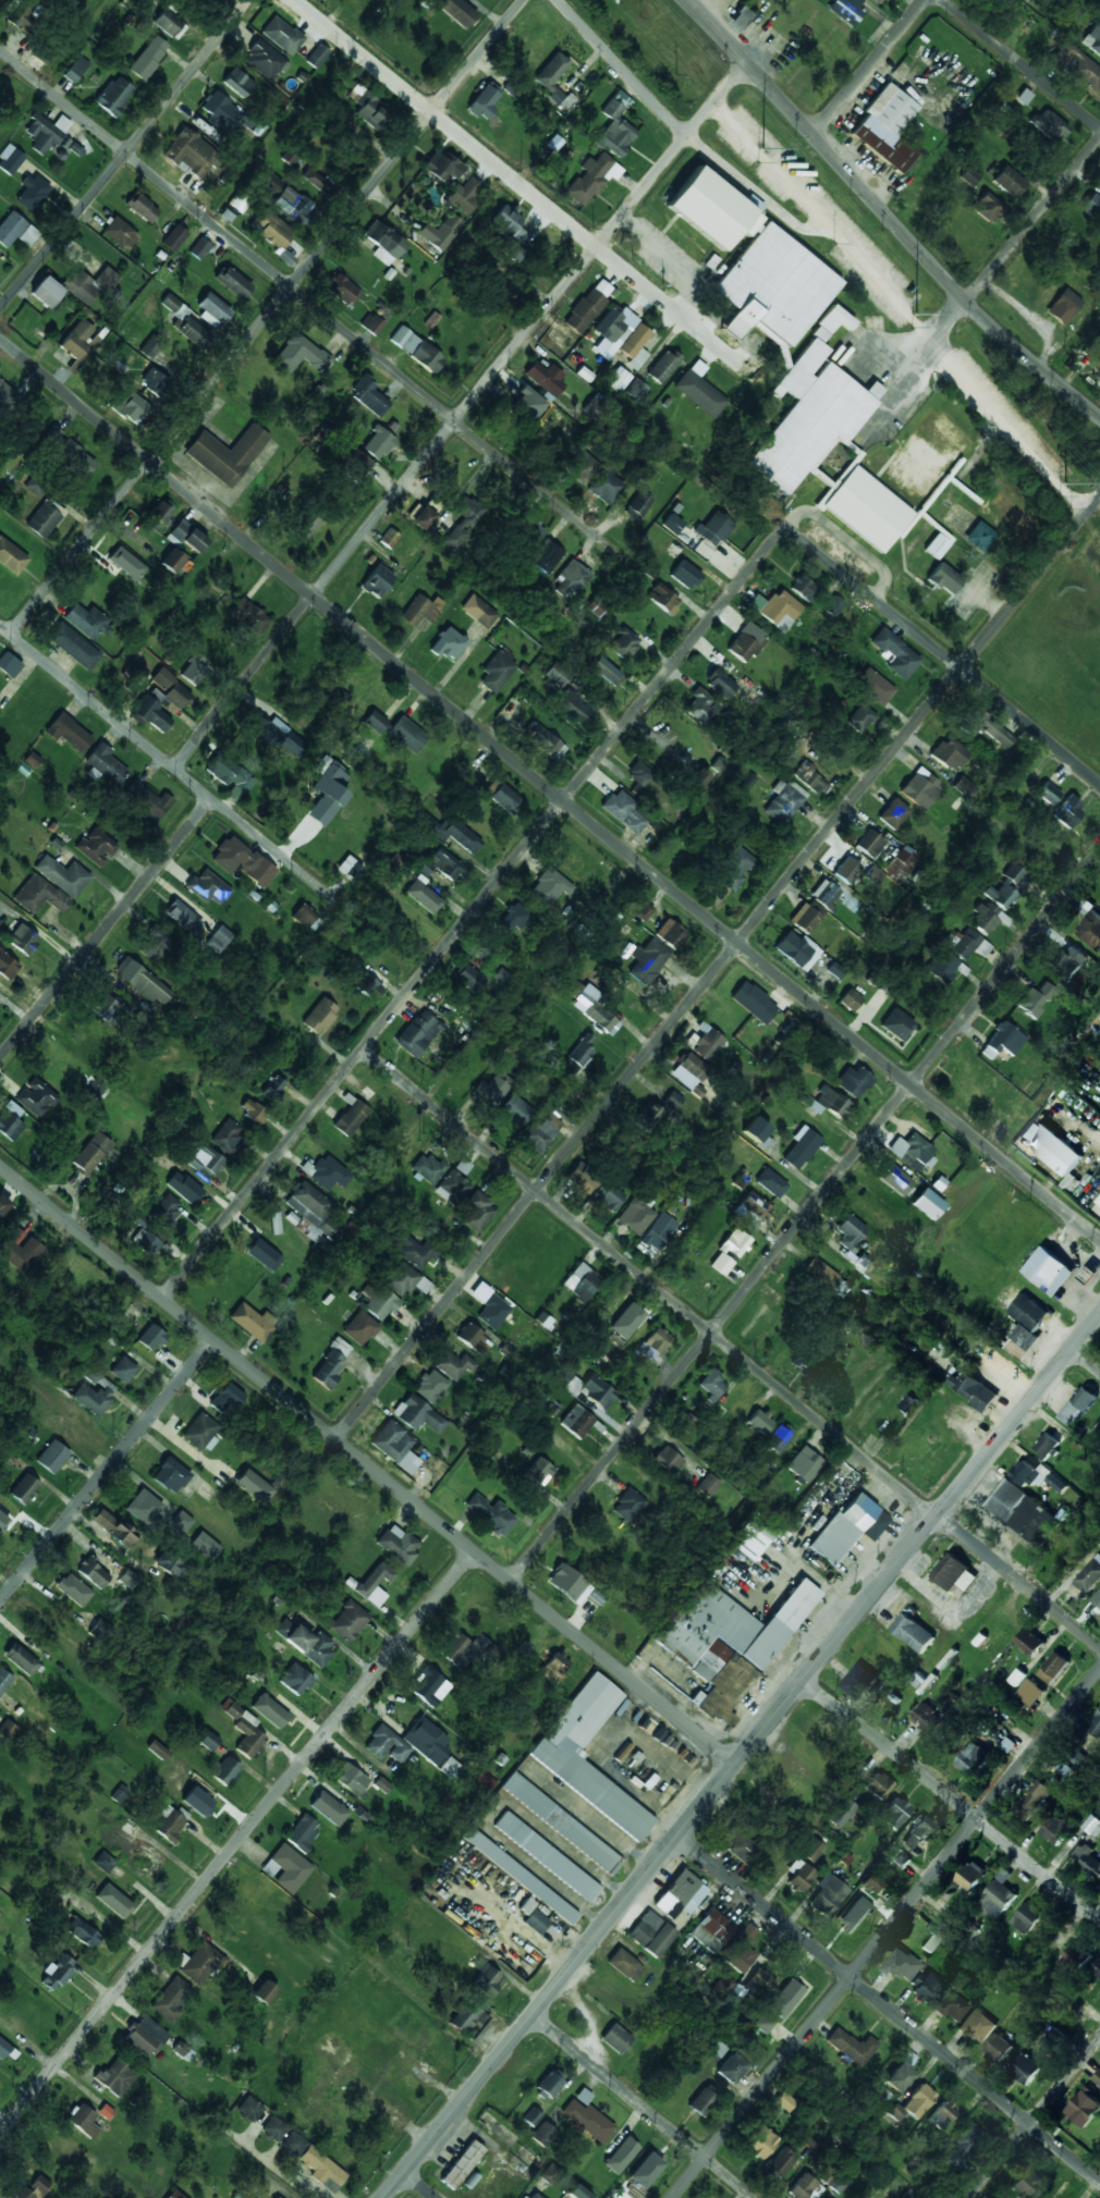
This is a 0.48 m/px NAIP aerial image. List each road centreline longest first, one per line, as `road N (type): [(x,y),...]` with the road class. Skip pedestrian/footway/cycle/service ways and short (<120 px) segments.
road 1 (residential): [(1099,1240),(0,337)]
road 2 (residential): [(335,1439),(1099,498)]
road 3 (tertiary): [(385,2197),(1099,1314)]
road 4 (residential): [(163,1299),(789,530)]
road 5 (residential): [(736,1764),(0,1167)]
road 6 (residential): [(510,1582),(1099,851)]
road 7 (residential): [(176,770),(747,64)]
road 8 (residential): [(11,634),(524,0)]
road 9 (residential): [(598,538),(0,53)]
road 10 (residential): [(0,2136),(475,1552)]
road 11 (residential): [(937,1517),(364,1049)]
road 12 (residential): [(674,2197),(1099,1671)]
road 13 (residential): [(765,383),(294,0)]
road 14 (secondary): [(1099,418),(967,303),(684,0)]
road 15 (residential): [(1099,2181),(677,1837)]
road 16 (residential): [(1099,783),(789,530)]
road 17 (residential): [(0,310),(251,0)]
road 18 (residential): [(1099,1920),(804,1681)]
road 19 (residential): [(0,1602),(212,1339)]
road 20 (residential): [(0,1059),(213,800)]
road 21 (residential): [(755,2197),(533,2016)]
road 22 (residential): [(176,770),(0,625)]
road 23 (residential): [(967,303),(1099,141)]
road 24 (residential): [(968,2197),(1099,2035)]
road 25 (residential): [(1099,1646),(937,1517)]
road 26 (residential): [(1099,129),(943,0)]
road 27 (residential): [(687,137),(559,0)]
road 28 (residential): [(812,135),(923,0)]
road 29 (residential): [(342,907),(213,800)]

